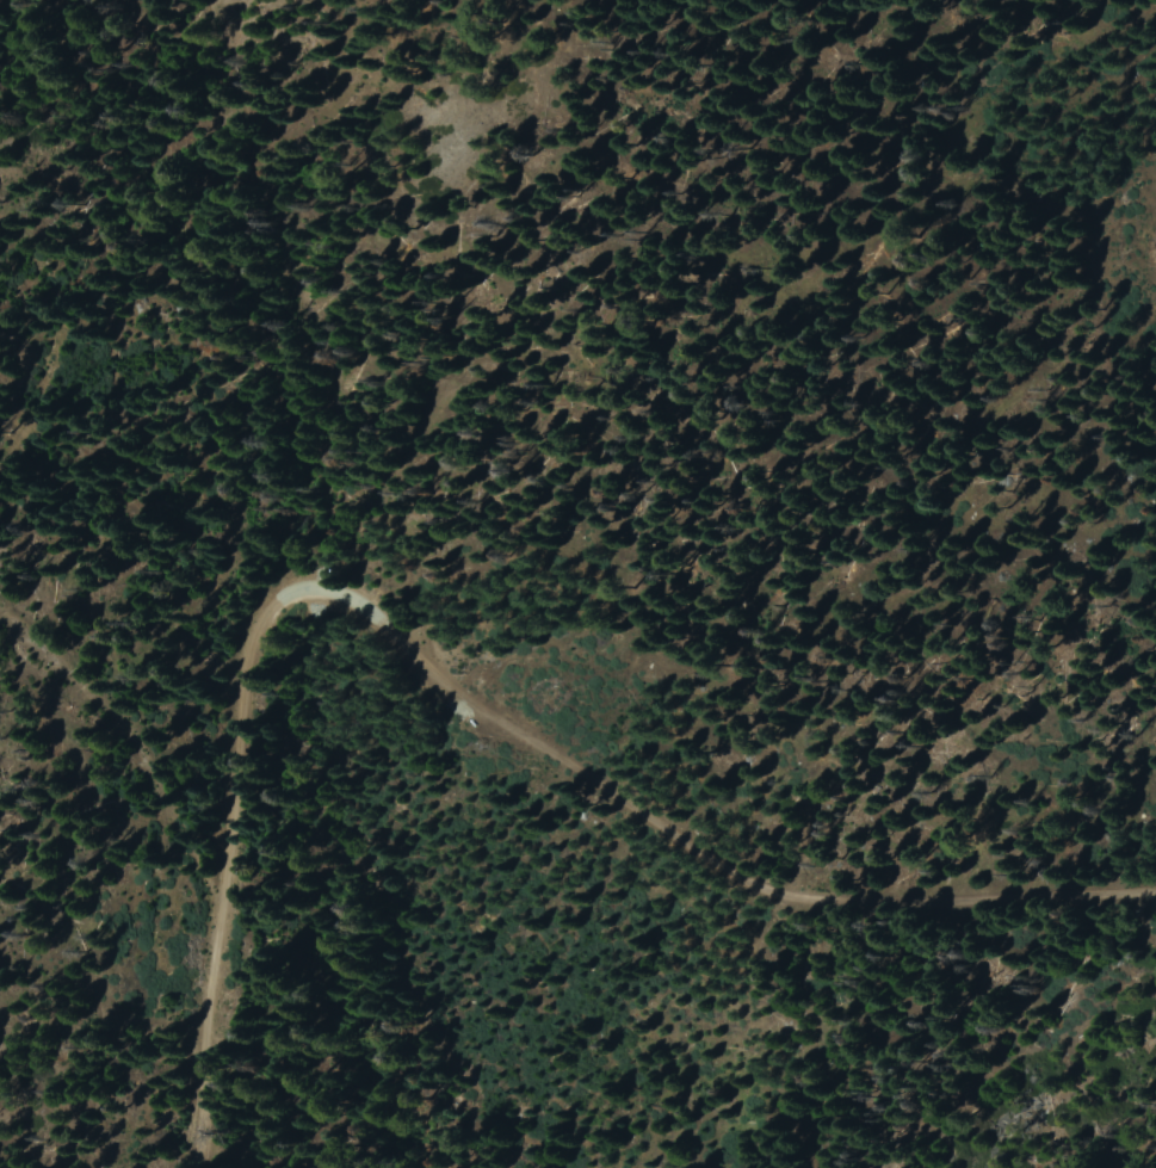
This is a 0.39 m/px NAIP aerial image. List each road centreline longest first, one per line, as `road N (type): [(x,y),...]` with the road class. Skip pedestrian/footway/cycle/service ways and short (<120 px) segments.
road 1 (track): [(200,1167),(208,976),(253,630),(282,604),(315,589),(366,600),(424,675),(555,759),(684,822),(775,880),(1155,888)]

